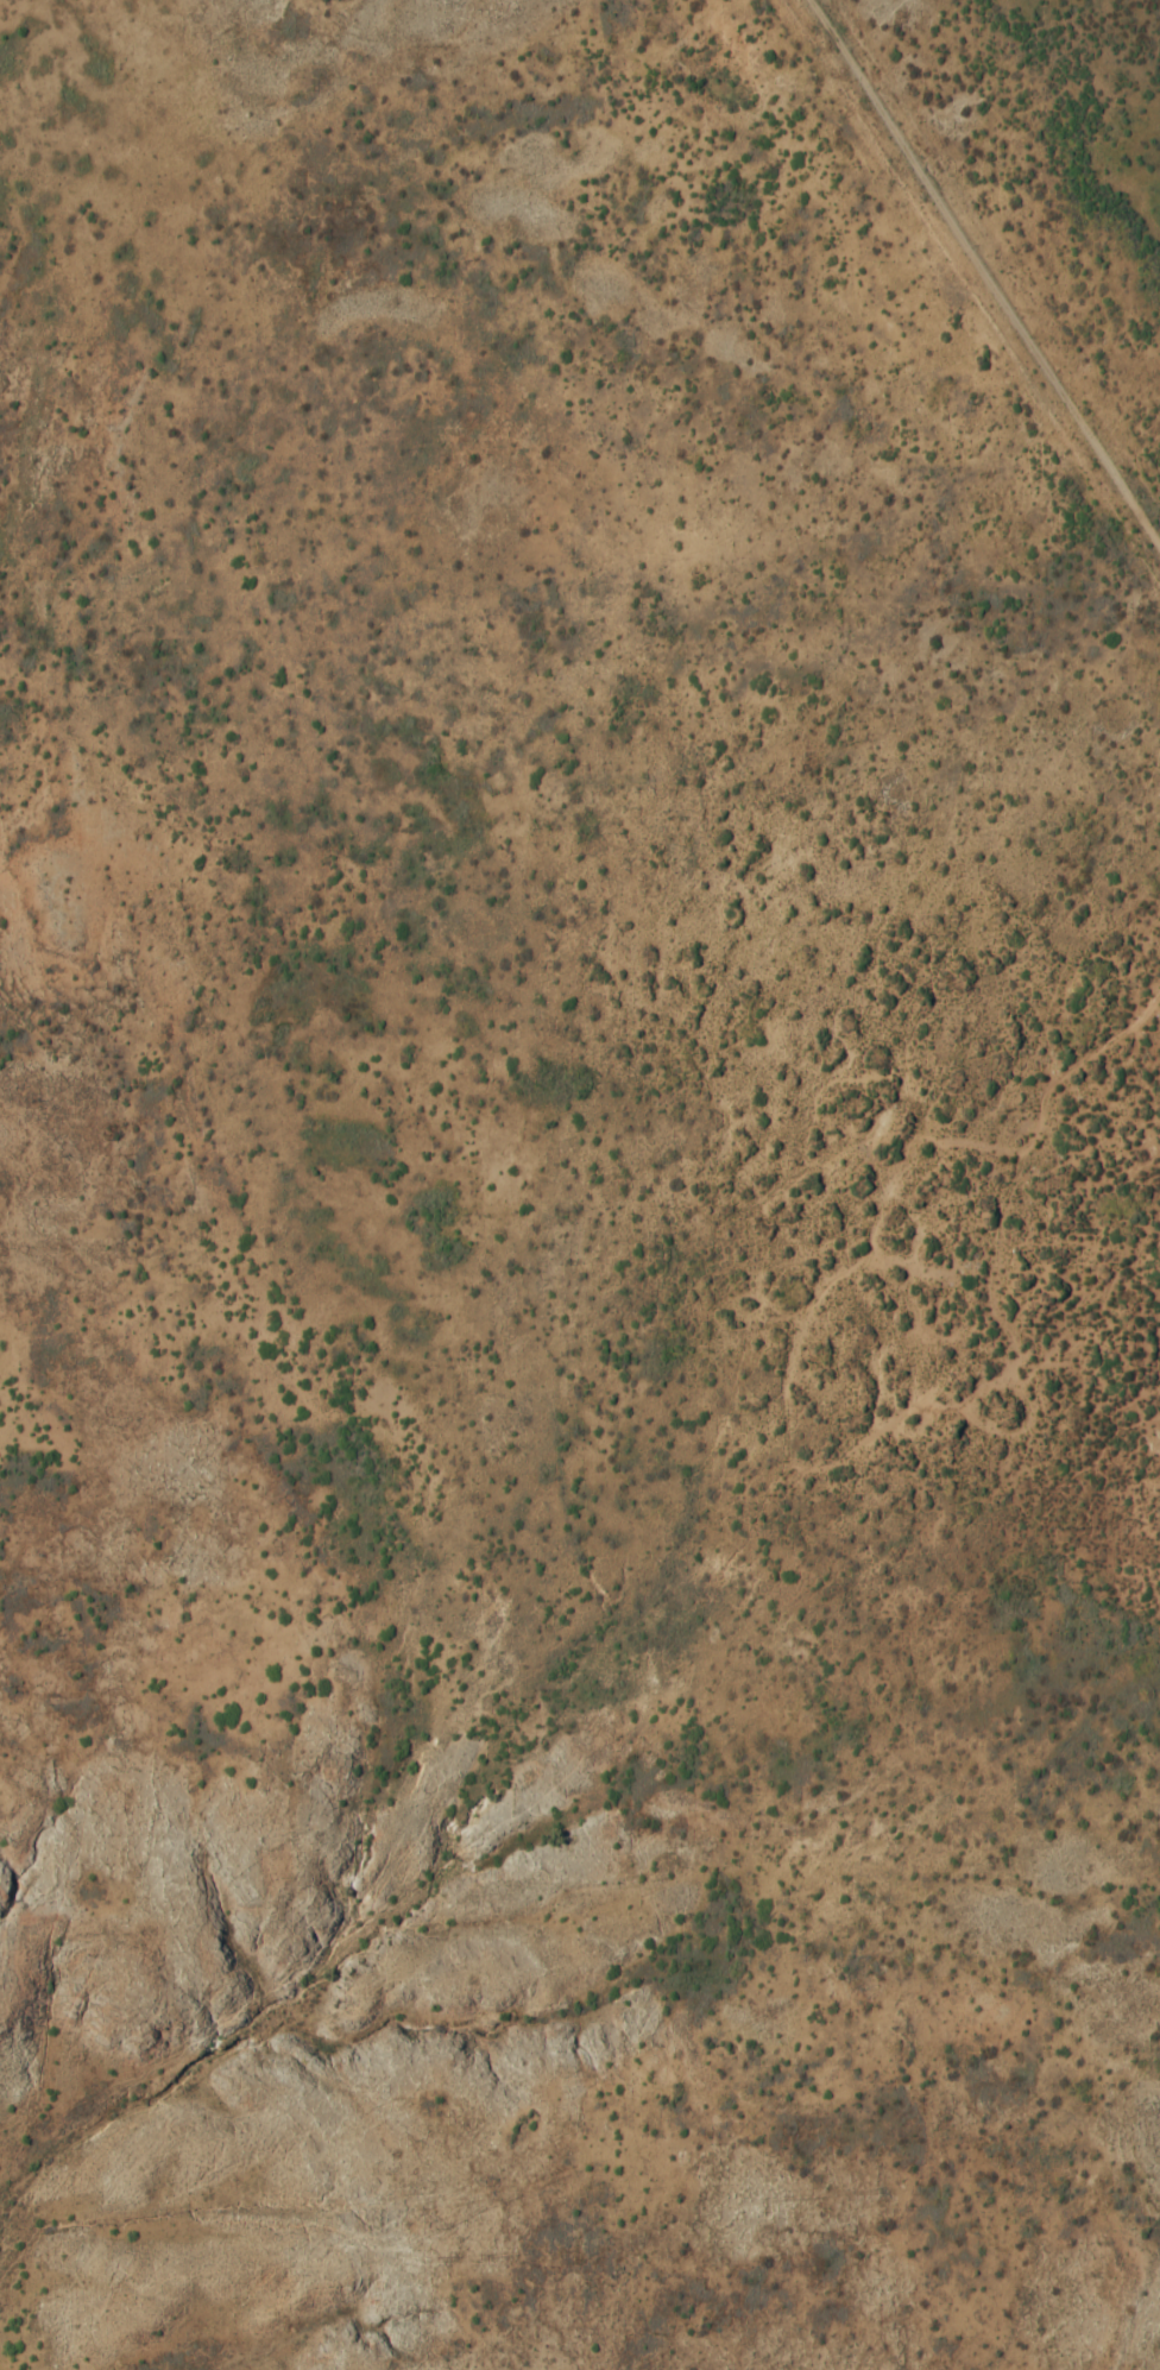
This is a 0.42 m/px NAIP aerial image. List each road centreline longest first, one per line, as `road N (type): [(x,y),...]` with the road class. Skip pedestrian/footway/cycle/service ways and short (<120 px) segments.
road 1 (residential): [(1159,612),(734,0)]

